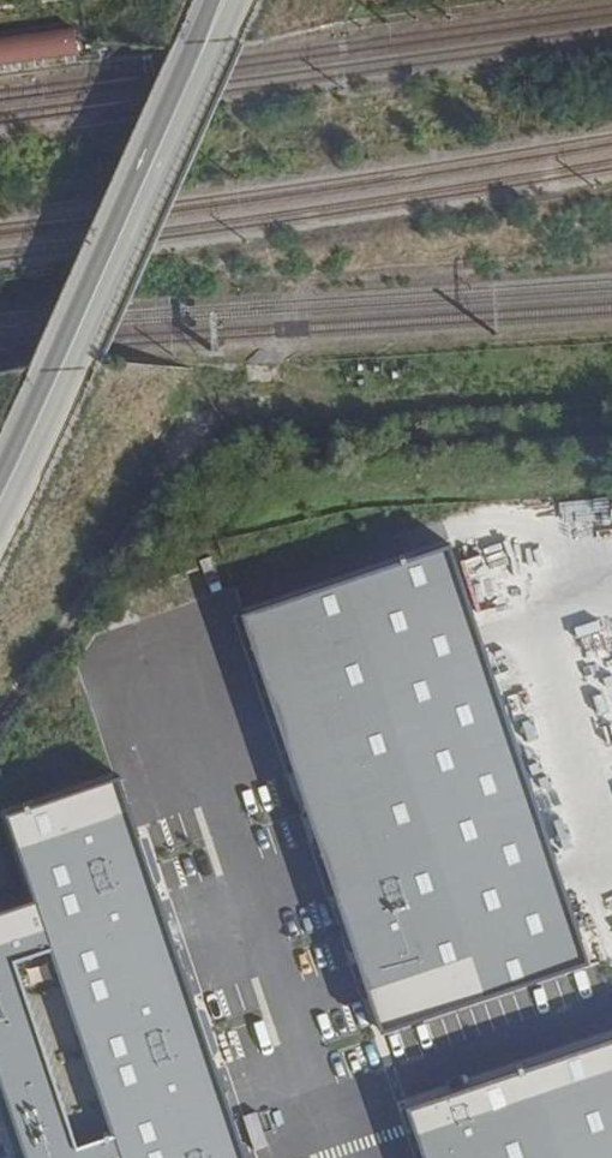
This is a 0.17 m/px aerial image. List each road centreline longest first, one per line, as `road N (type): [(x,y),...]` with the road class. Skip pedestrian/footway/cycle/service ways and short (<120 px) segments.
road 1 (track): [(293,329),(259,373),(251,402),(205,423),(0,710)]
road 2 (unclassified): [(64,363),(225,0)]
road 3 (residential): [(0,505),(64,363)]

